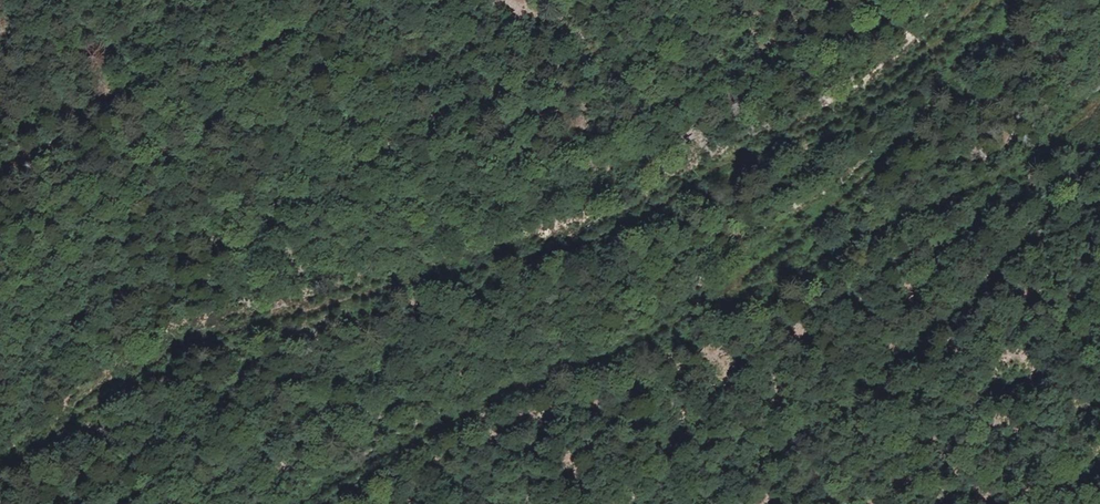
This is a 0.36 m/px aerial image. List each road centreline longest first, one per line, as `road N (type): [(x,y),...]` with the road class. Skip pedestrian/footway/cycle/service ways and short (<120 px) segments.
road 1 (track): [(980,0),(870,101),(584,244),(205,333),(175,345),(0,464)]
road 2 (track): [(300,503),(407,444),(728,290),(861,178),(1005,0)]
road 3 (track): [(728,290),(1099,112)]

